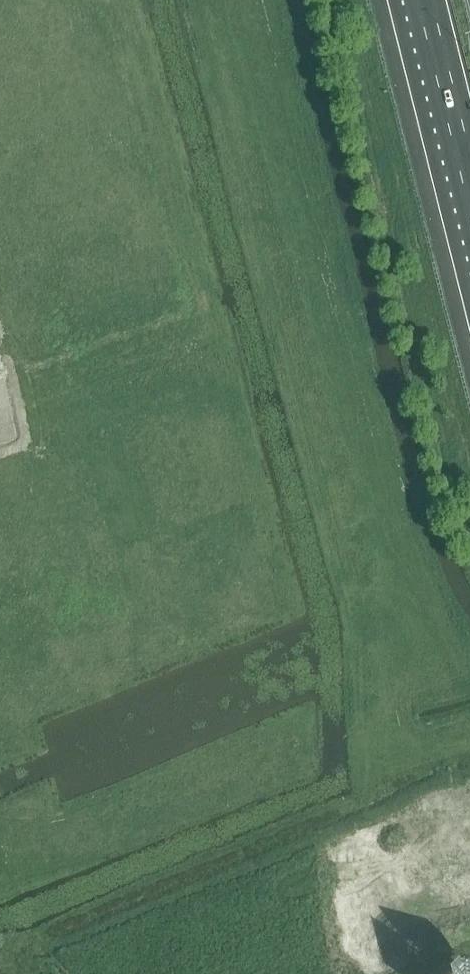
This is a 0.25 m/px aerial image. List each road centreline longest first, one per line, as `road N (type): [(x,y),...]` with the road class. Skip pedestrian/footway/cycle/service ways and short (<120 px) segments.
road 1 (motorway): [(424,0),(469,182)]

